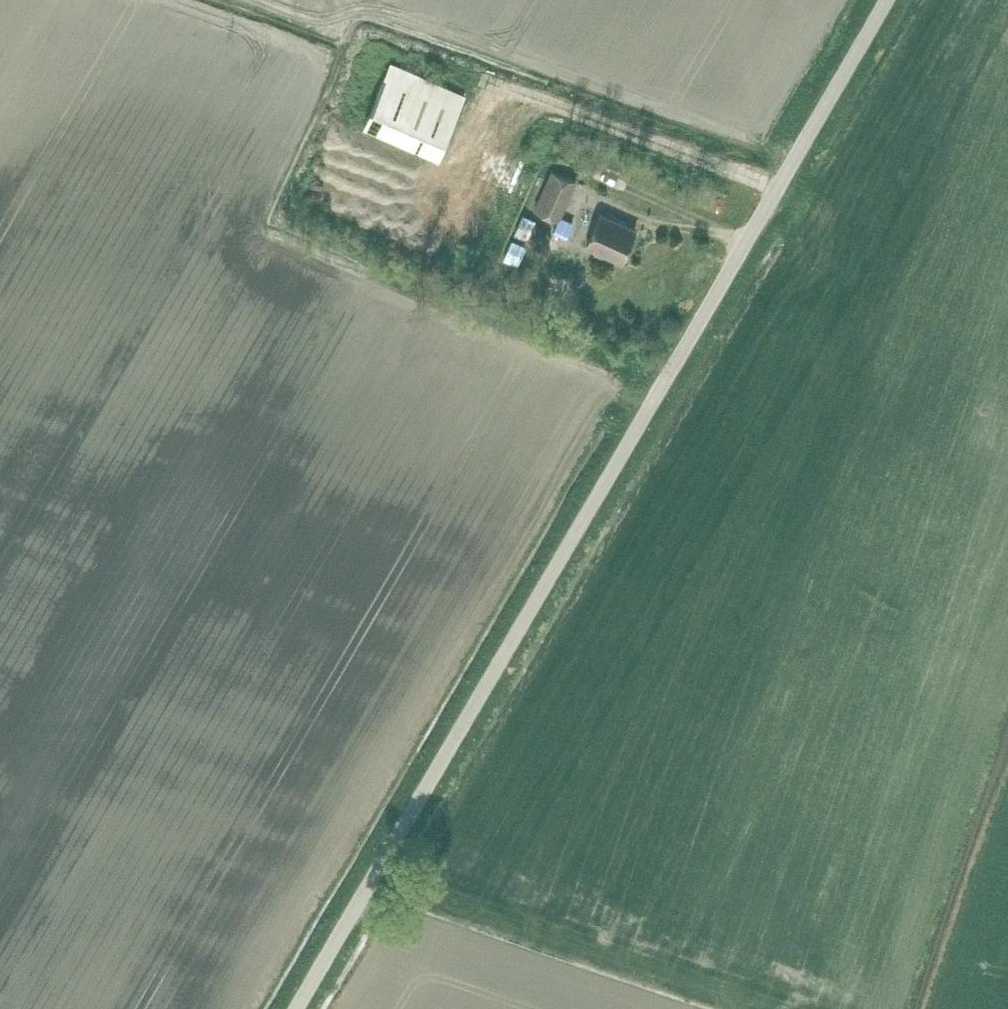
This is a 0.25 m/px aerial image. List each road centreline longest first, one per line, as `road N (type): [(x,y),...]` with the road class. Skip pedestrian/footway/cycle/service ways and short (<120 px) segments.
road 1 (unclassified): [(293,1008),(885,0)]

